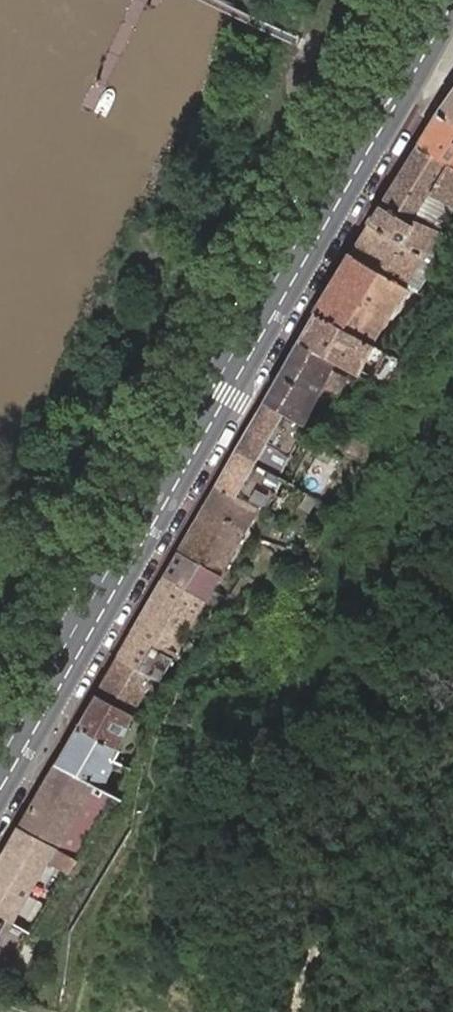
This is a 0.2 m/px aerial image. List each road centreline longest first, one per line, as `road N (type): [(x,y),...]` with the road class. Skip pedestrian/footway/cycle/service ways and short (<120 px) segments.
road 1 (secondary): [(0,783),(452,2)]

